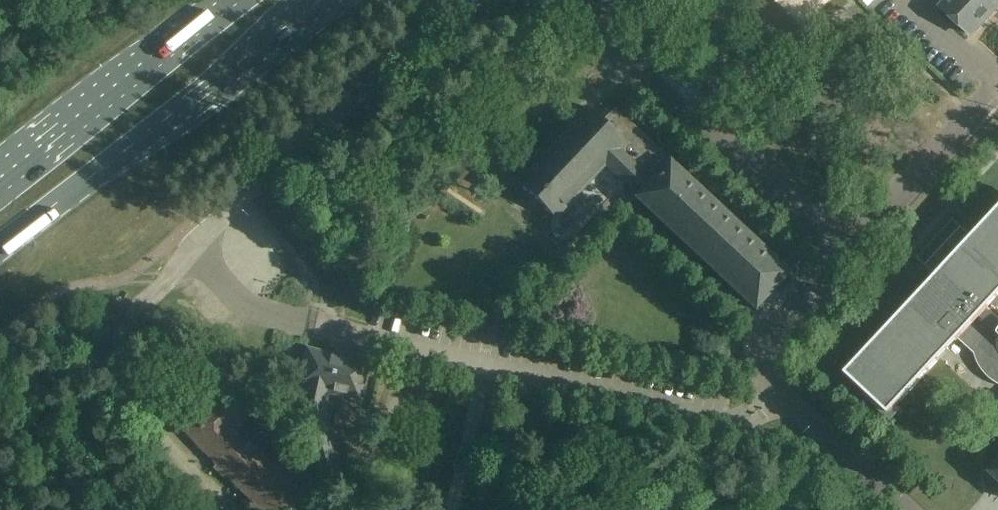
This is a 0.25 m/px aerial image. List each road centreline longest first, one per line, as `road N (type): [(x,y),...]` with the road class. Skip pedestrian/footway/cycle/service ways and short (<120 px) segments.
road 1 (unclassified): [(289,317),(242,305),(211,271),(211,228),(465,0)]
road 2 (primary): [(0,250),(319,0)]
road 3 (primary): [(240,0),(0,182)]

